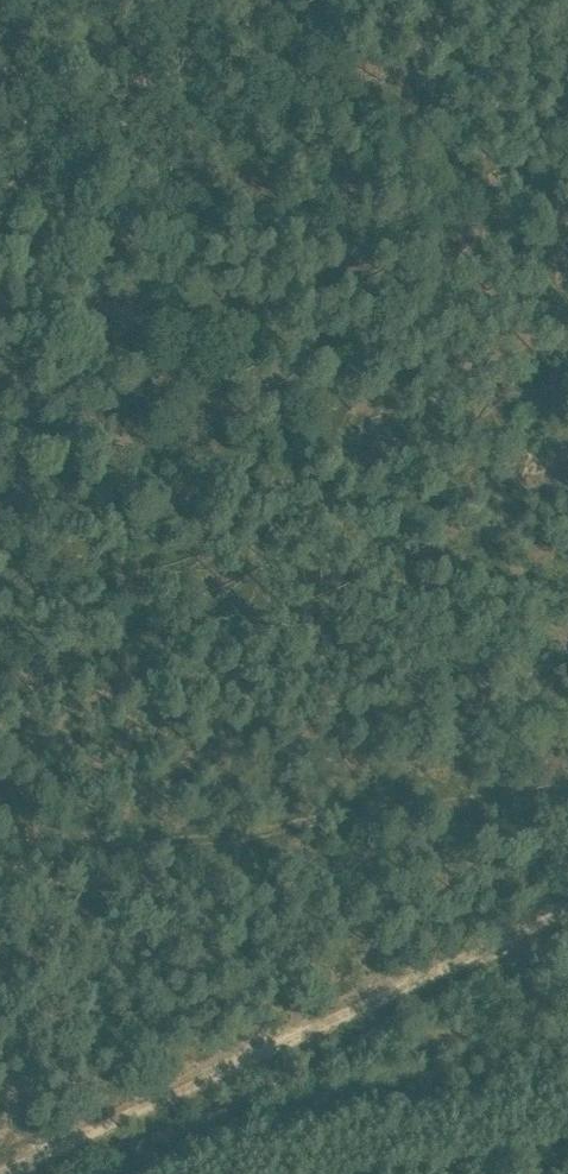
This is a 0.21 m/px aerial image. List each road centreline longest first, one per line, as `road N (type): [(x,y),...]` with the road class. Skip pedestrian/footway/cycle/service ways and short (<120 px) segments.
road 1 (track): [(0,1169),(567,911)]
road 2 (track): [(567,778),(0,854)]

